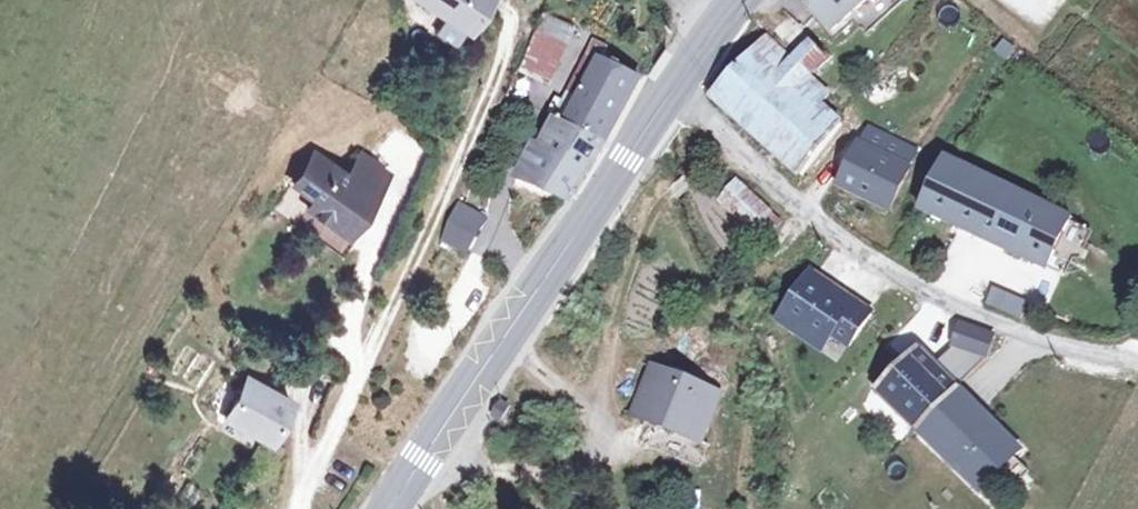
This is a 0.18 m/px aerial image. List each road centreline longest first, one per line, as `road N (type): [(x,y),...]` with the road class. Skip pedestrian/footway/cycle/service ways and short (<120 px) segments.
road 1 (residential): [(668,87),(920,284),(1039,343),(1137,364)]
road 2 (secondary): [(397,508),(668,87)]

